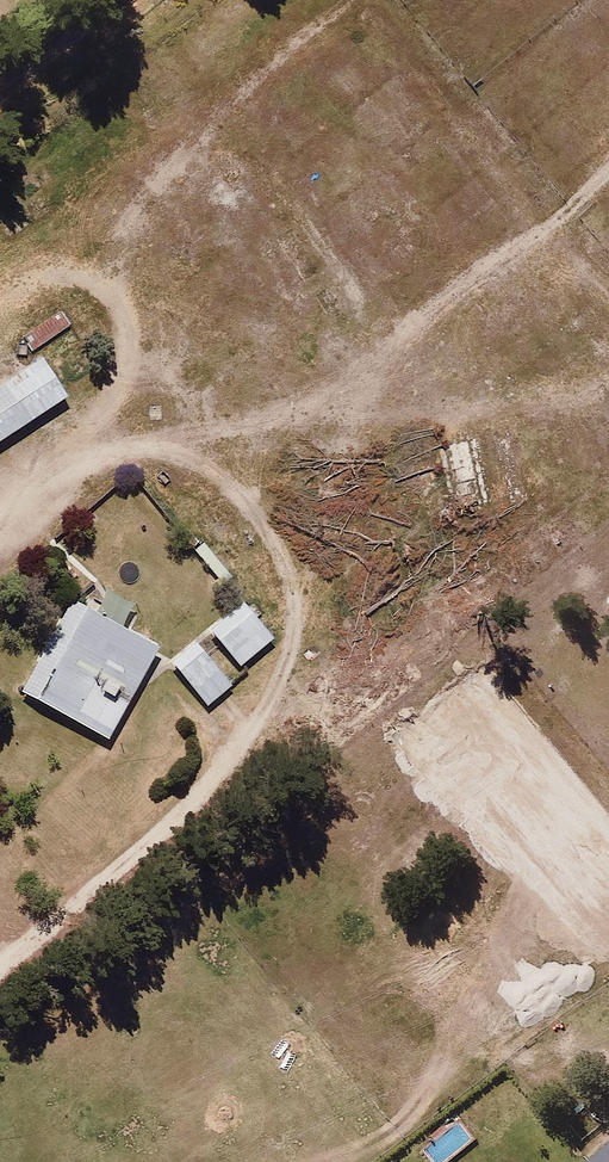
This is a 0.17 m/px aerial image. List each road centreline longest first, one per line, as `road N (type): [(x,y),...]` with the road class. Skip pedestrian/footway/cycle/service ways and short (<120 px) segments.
road 1 (track): [(61,457),(143,429),(346,408),(362,370),(421,297),(528,234),(608,153)]
road 2 (track): [(231,748),(282,684),(296,626),(292,568),(270,509),(143,429)]

